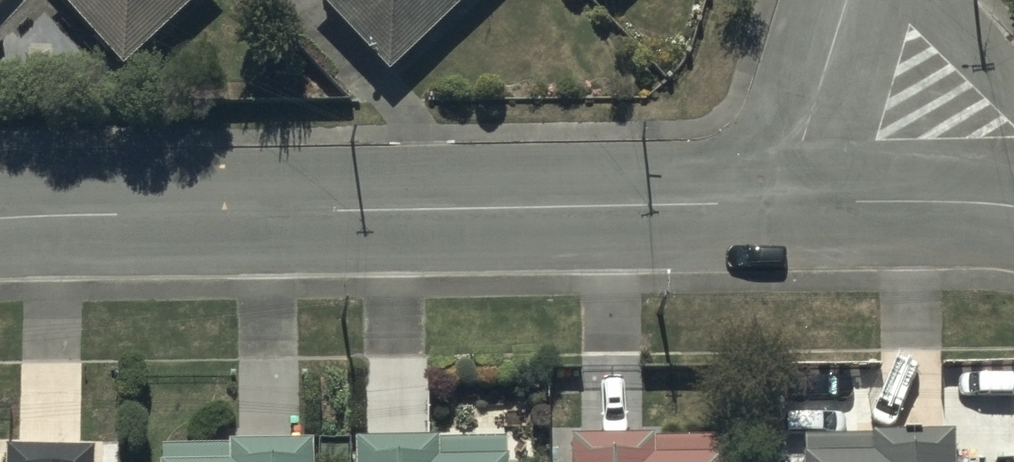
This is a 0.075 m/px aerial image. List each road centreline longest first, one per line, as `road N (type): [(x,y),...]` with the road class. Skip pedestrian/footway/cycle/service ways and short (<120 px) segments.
road 1 (residential): [(783,204),(0,216)]
road 2 (residential): [(1013,205),(783,204)]
road 3 (residential): [(783,204),(847,0)]

